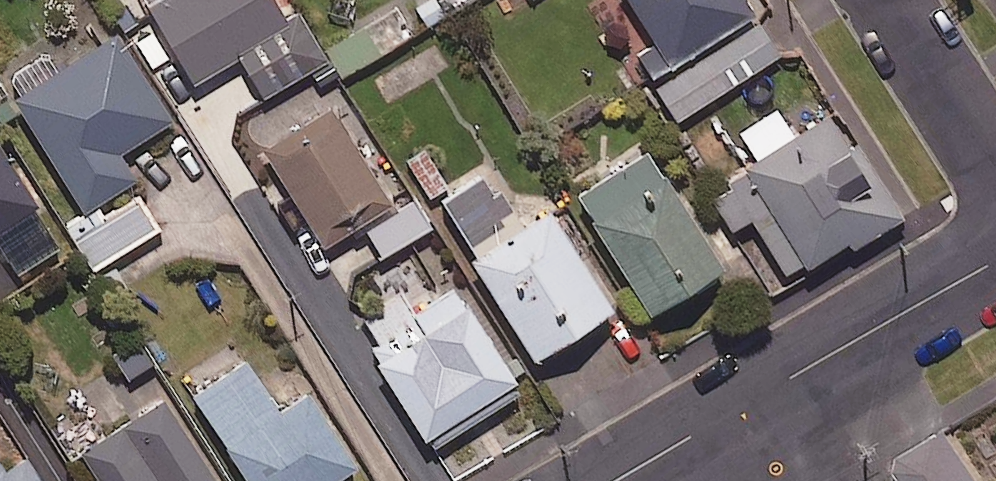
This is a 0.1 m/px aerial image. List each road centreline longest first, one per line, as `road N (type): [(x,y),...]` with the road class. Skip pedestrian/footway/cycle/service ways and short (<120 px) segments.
road 1 (residential): [(995,262),(744,405)]
road 2 (residential): [(883,0),(995,179)]
road 3 (residential): [(744,405),(617,480)]

